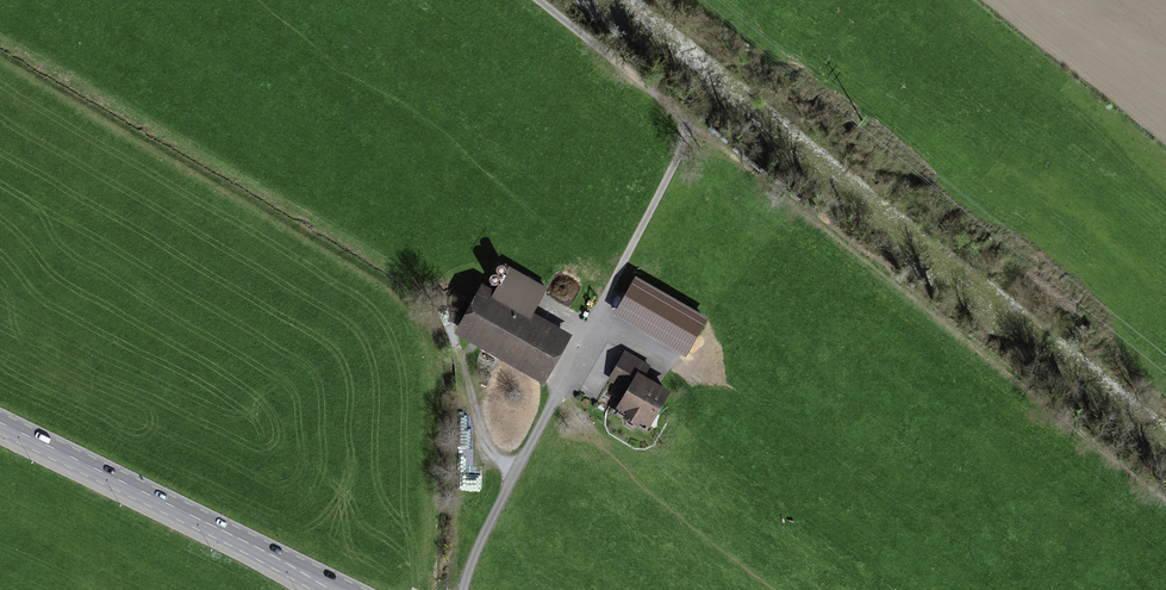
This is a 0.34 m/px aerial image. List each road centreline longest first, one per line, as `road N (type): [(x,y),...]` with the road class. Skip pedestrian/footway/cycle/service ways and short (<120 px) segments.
road 1 (track): [(463,589),(693,130)]
road 2 (primary): [(0,422),(337,589)]
road 3 (track): [(531,0),(693,130)]
road 4 (track): [(467,368),(485,453),(516,476)]

